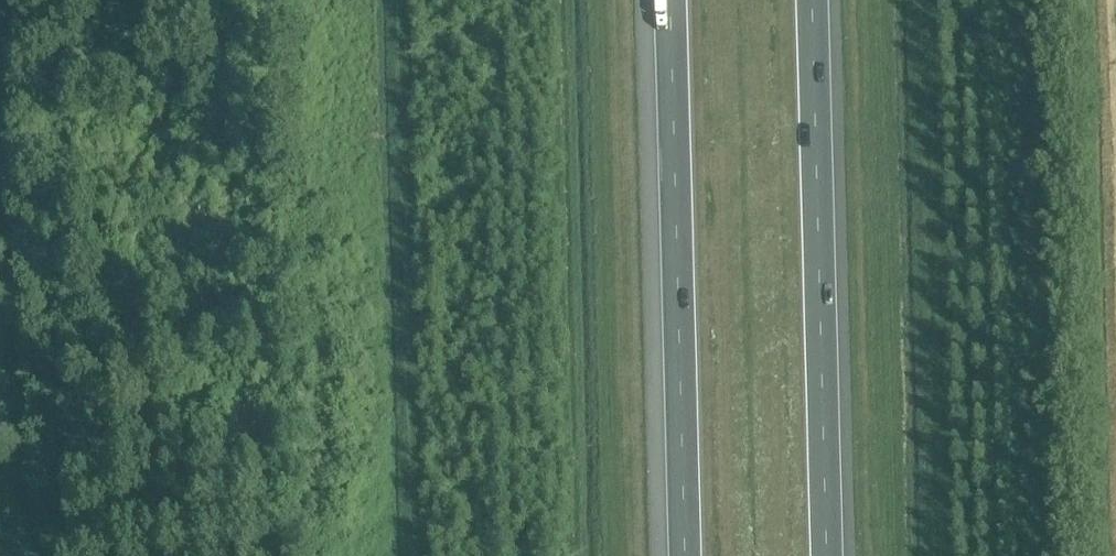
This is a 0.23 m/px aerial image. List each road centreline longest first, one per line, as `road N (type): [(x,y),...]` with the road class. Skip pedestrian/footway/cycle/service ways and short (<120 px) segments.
road 1 (motorway): [(668,0),(683,555)]
road 2 (motorway): [(821,555),(807,0)]

